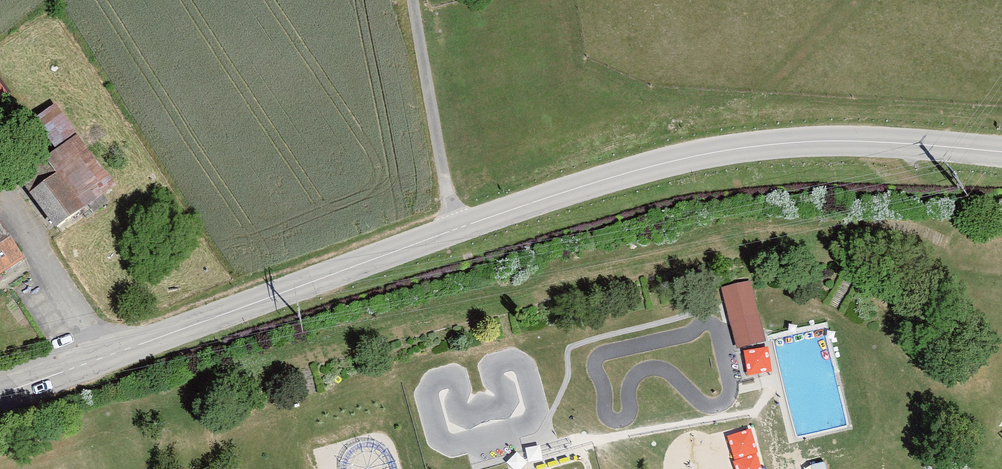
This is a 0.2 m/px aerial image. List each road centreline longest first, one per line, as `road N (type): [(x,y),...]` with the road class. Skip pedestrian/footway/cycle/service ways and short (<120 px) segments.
road 1 (tertiary): [(0,390),(638,172),(741,151),(855,144),(1001,157)]
road 2 (track): [(1001,252),(885,230),(840,242),(734,239),(561,288),(534,306),(410,330),(216,387)]
road 3 (track): [(723,359),(717,329),(705,324),(688,338),(608,356),(595,371),(614,424),(628,417),(633,382),(644,373),(667,374),(704,407),(727,404),(731,393)]
road 4 (track): [(455,230),(411,0)]

